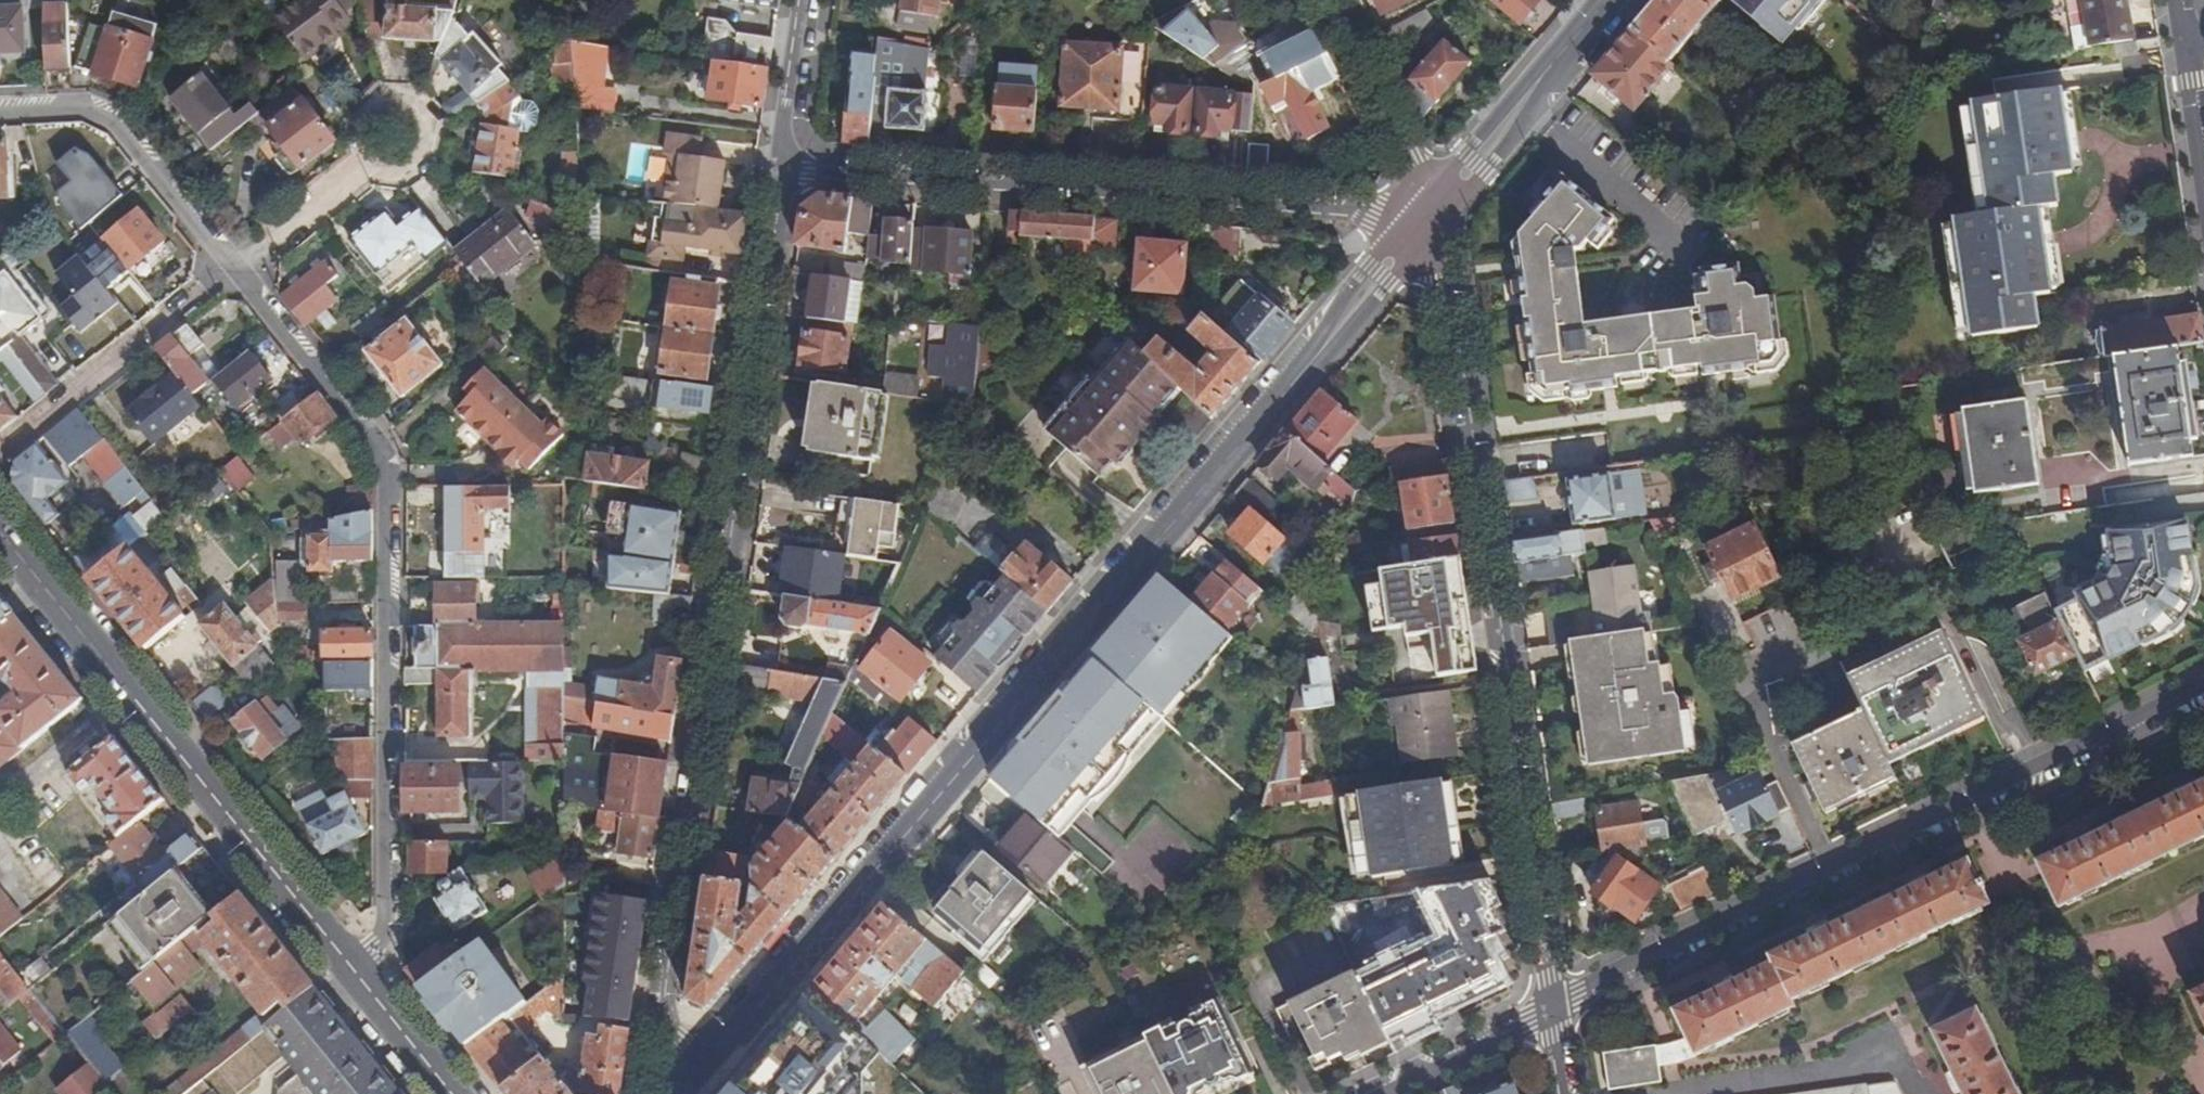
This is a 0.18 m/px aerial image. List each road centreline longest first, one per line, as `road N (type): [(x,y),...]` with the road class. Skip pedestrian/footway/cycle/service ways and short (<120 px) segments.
road 1 (tertiary): [(702,1065),(1428,212)]
road 2 (residential): [(349,970),(374,952),(386,920),(387,491),(379,450),(115,123),(54,107),(0,110)]
road 3 (residential): [(788,172),(665,984),(669,1035),(702,1065)]
road 4 (residential): [(1428,212),(1554,1006)]
road 5 (residential): [(2203,690),(1554,1006)]
road 6 (residential): [(788,172),(1428,212)]
road 7 (tertiary): [(349,970),(0,530)]
road 8 (tertiary): [(1428,212),(1608,0)]
road 9 (residential): [(1428,212),(1329,0)]
road 10 (residential): [(1554,1006),(1374,1093)]
road 11 (residential): [(803,0),(785,119),(788,172)]
road 12 (tertiary): [(450,1093),(349,970)]
road 13 (residential): [(2203,168),(2185,41)]

